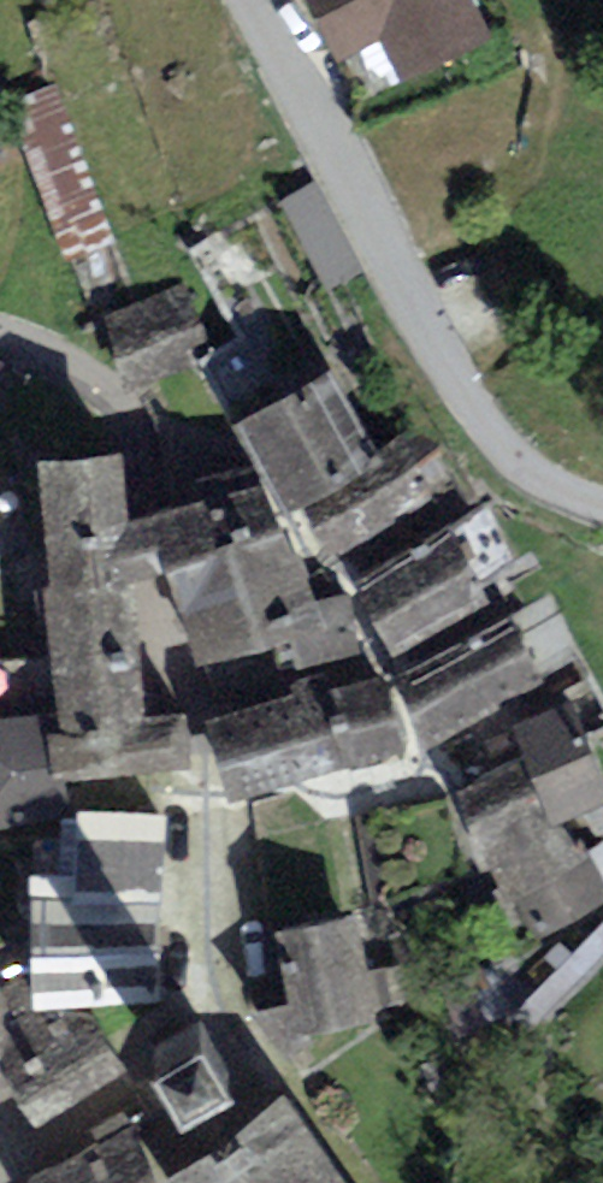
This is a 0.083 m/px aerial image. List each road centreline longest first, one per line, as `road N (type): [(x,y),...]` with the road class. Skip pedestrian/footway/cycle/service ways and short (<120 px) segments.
road 1 (residential): [(239,0),(437,373)]
road 2 (track): [(437,373),(568,508),(602,514)]

